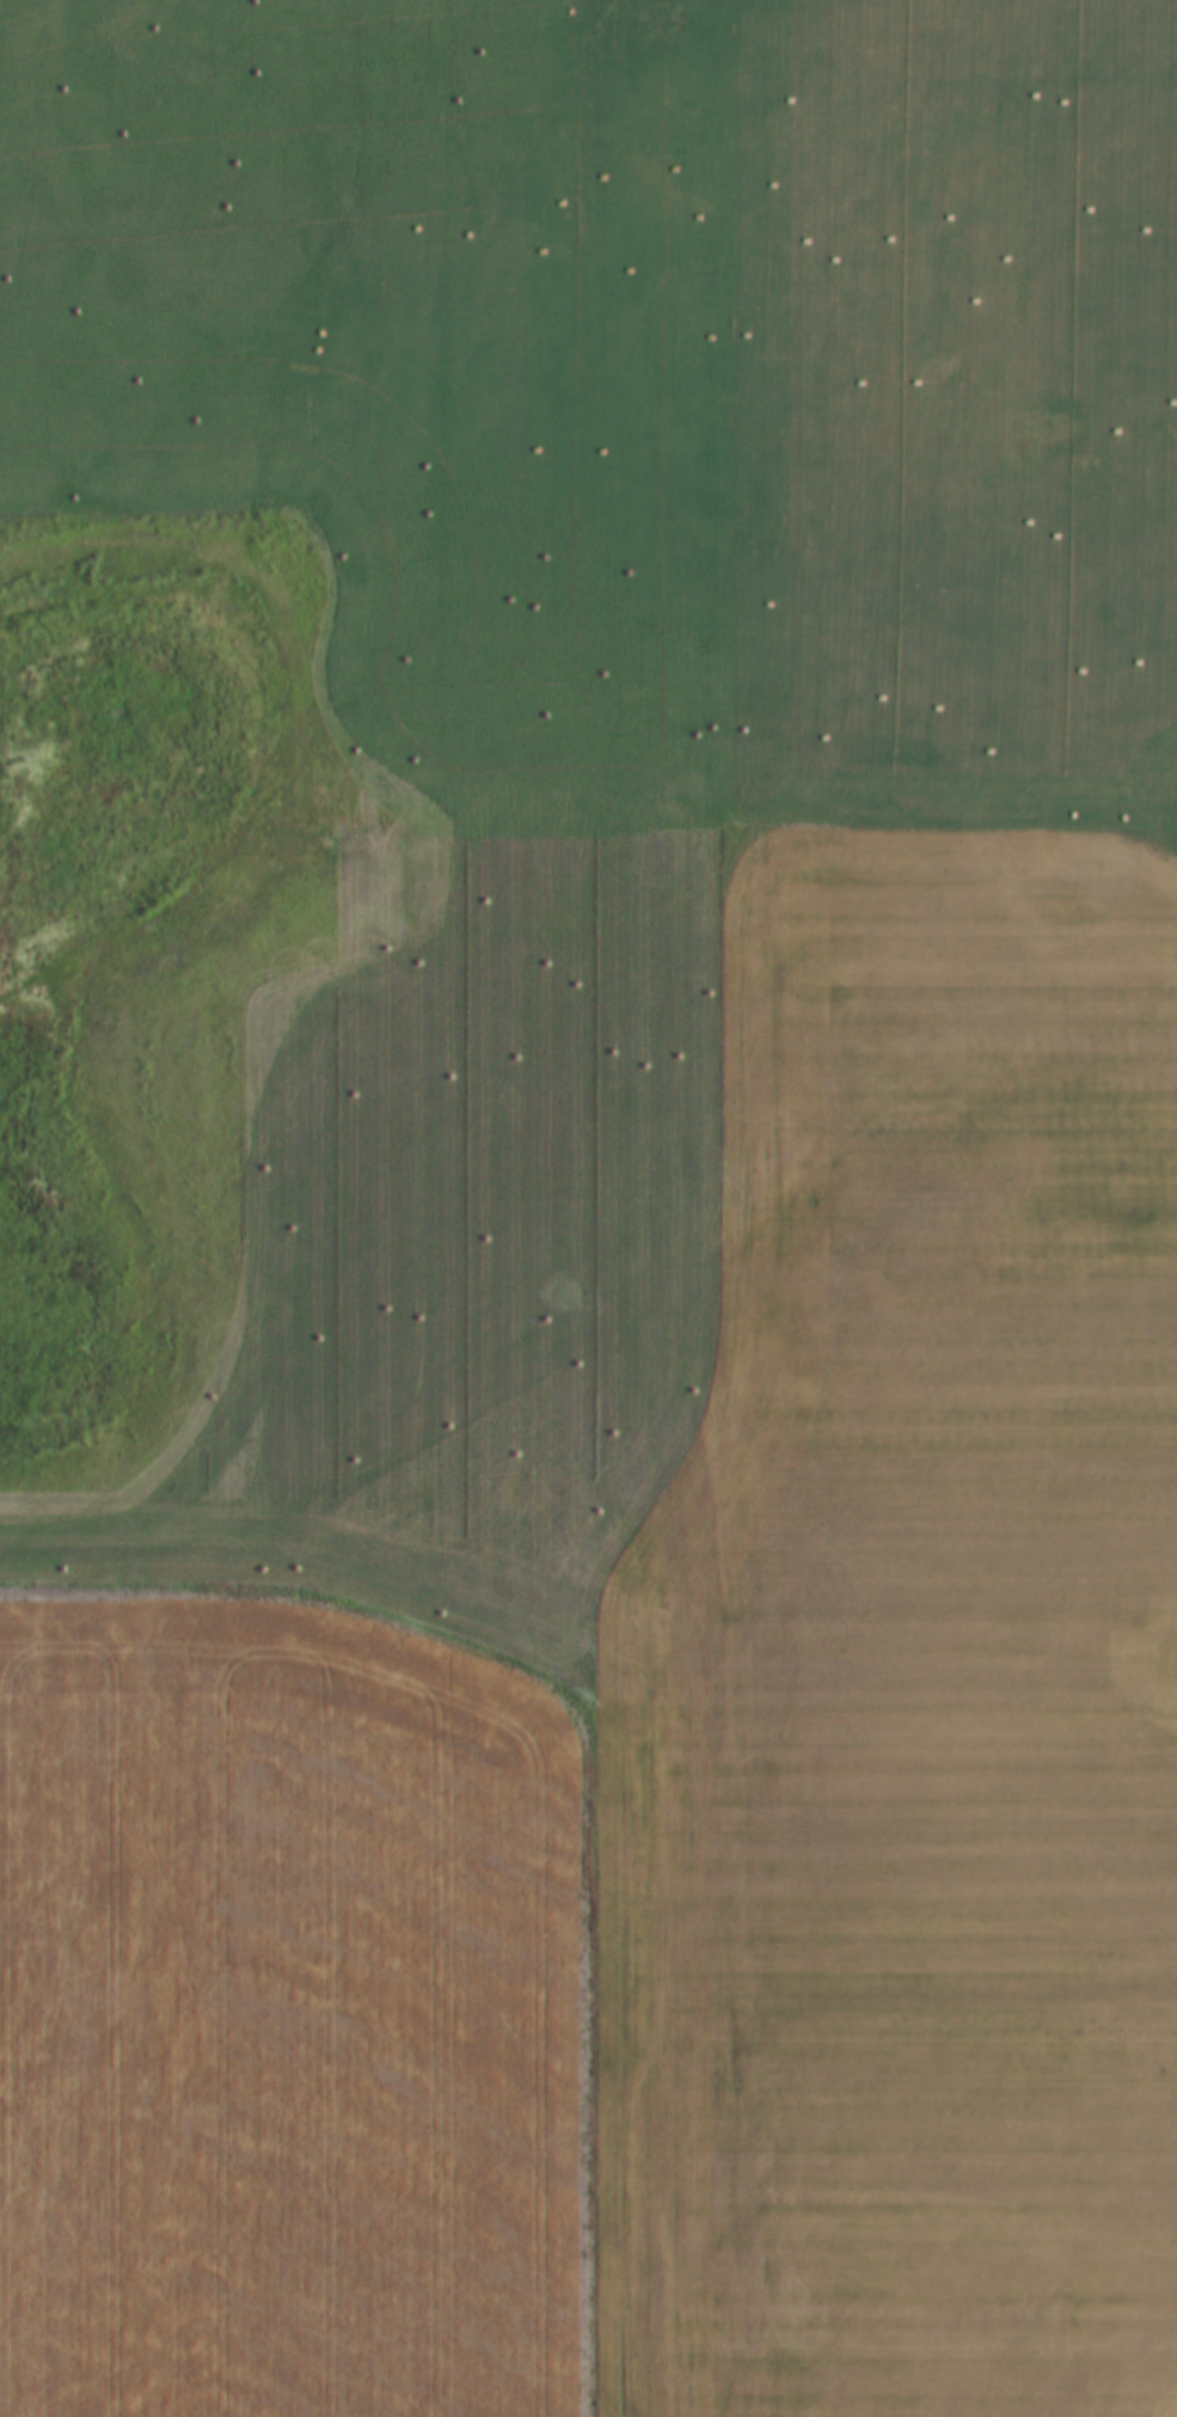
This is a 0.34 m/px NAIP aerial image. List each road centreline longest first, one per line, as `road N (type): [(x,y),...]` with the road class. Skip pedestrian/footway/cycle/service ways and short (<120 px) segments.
road 1 (track): [(0,1204),(139,1237),(226,1281),(450,1473),(664,1639),(694,1675),(709,1720),(708,2416)]

